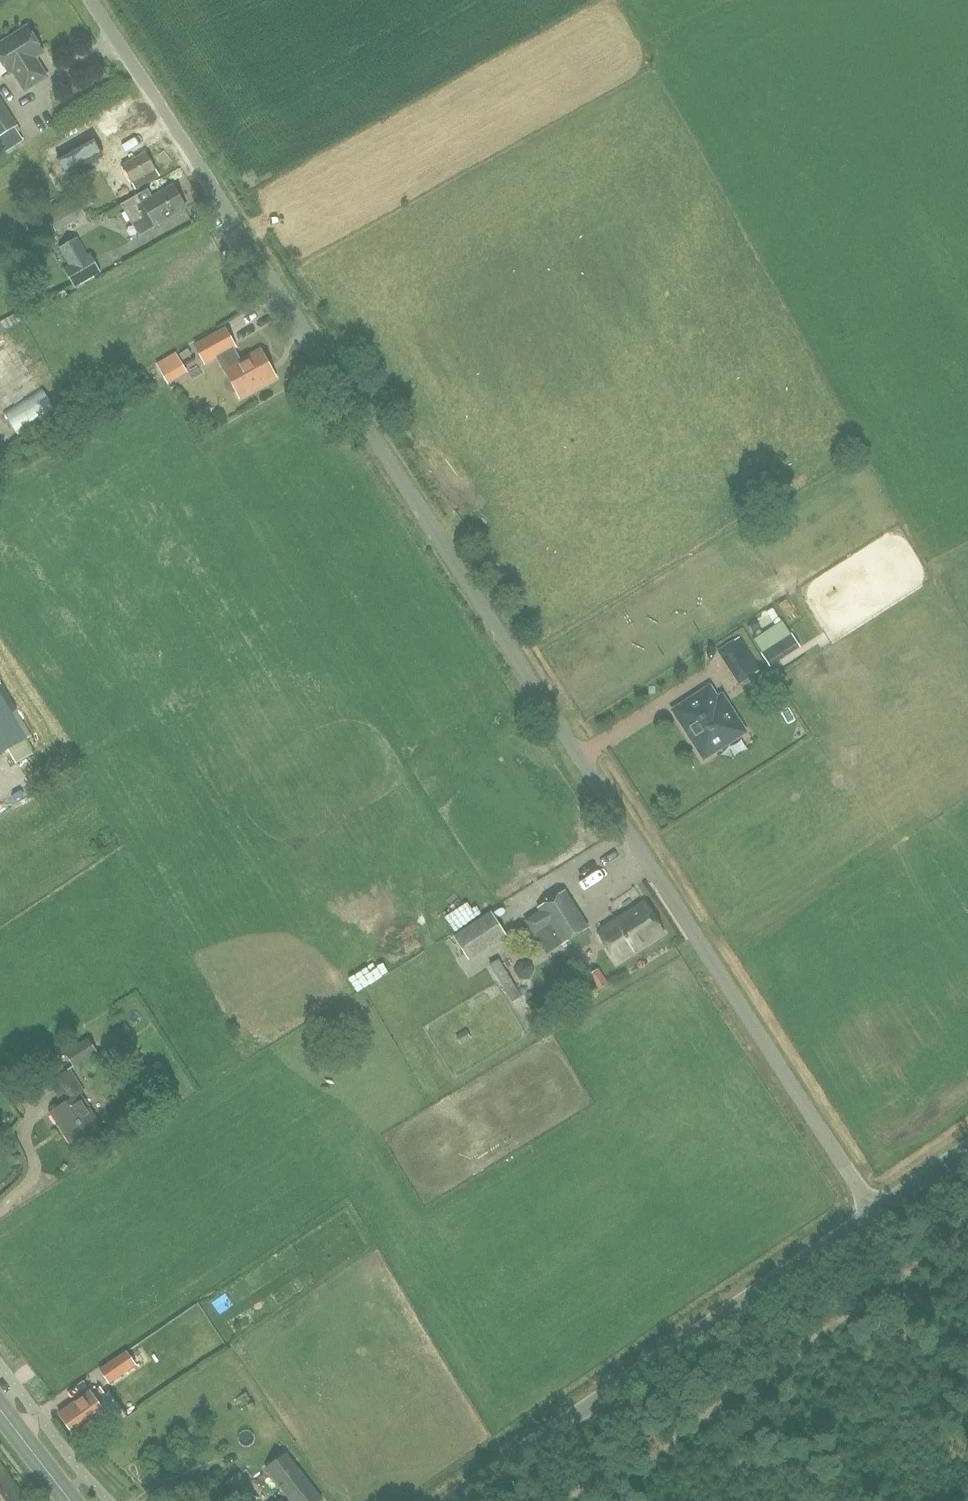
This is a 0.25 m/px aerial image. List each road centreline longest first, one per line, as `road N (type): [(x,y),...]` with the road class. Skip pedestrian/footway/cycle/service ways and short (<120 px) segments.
road 1 (unclassified): [(874,1209),(92,0)]
road 2 (unclassified): [(448,1500),(874,1209)]

